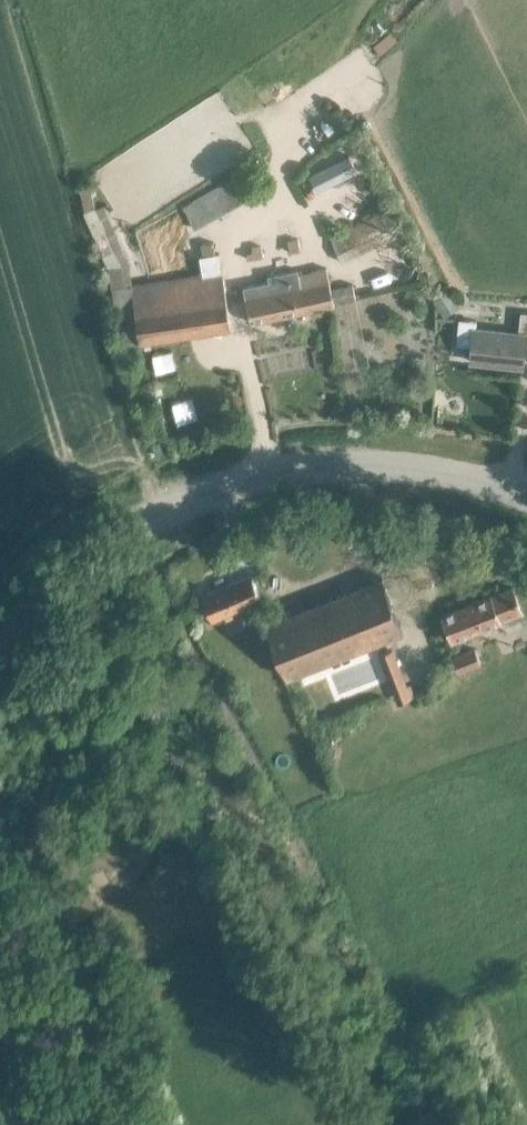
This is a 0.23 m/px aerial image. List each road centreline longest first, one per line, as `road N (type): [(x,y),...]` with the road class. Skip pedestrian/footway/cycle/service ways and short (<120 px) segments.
road 1 (tertiary): [(0,647),(87,556),(181,500),(226,485),(285,472),(394,466),(526,495)]

